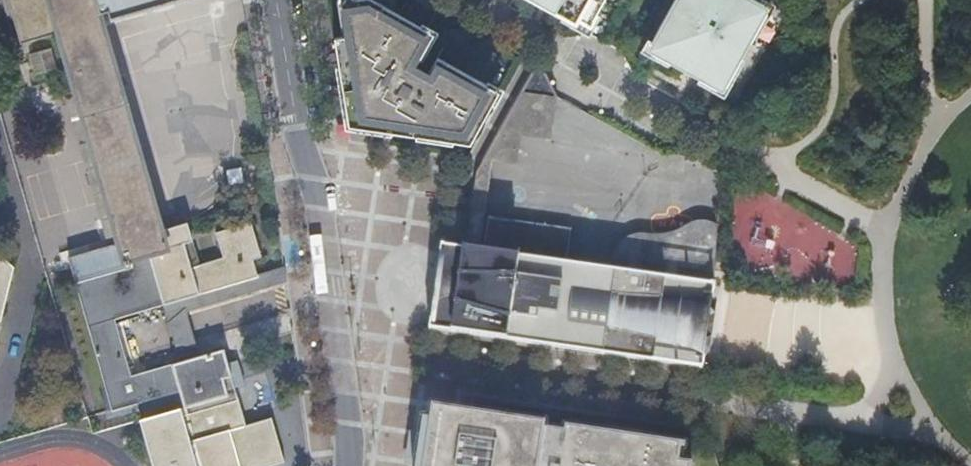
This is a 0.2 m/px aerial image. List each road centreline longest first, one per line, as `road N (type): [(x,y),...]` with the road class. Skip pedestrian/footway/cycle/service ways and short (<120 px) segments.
road 1 (residential): [(278,0),(350,465)]

